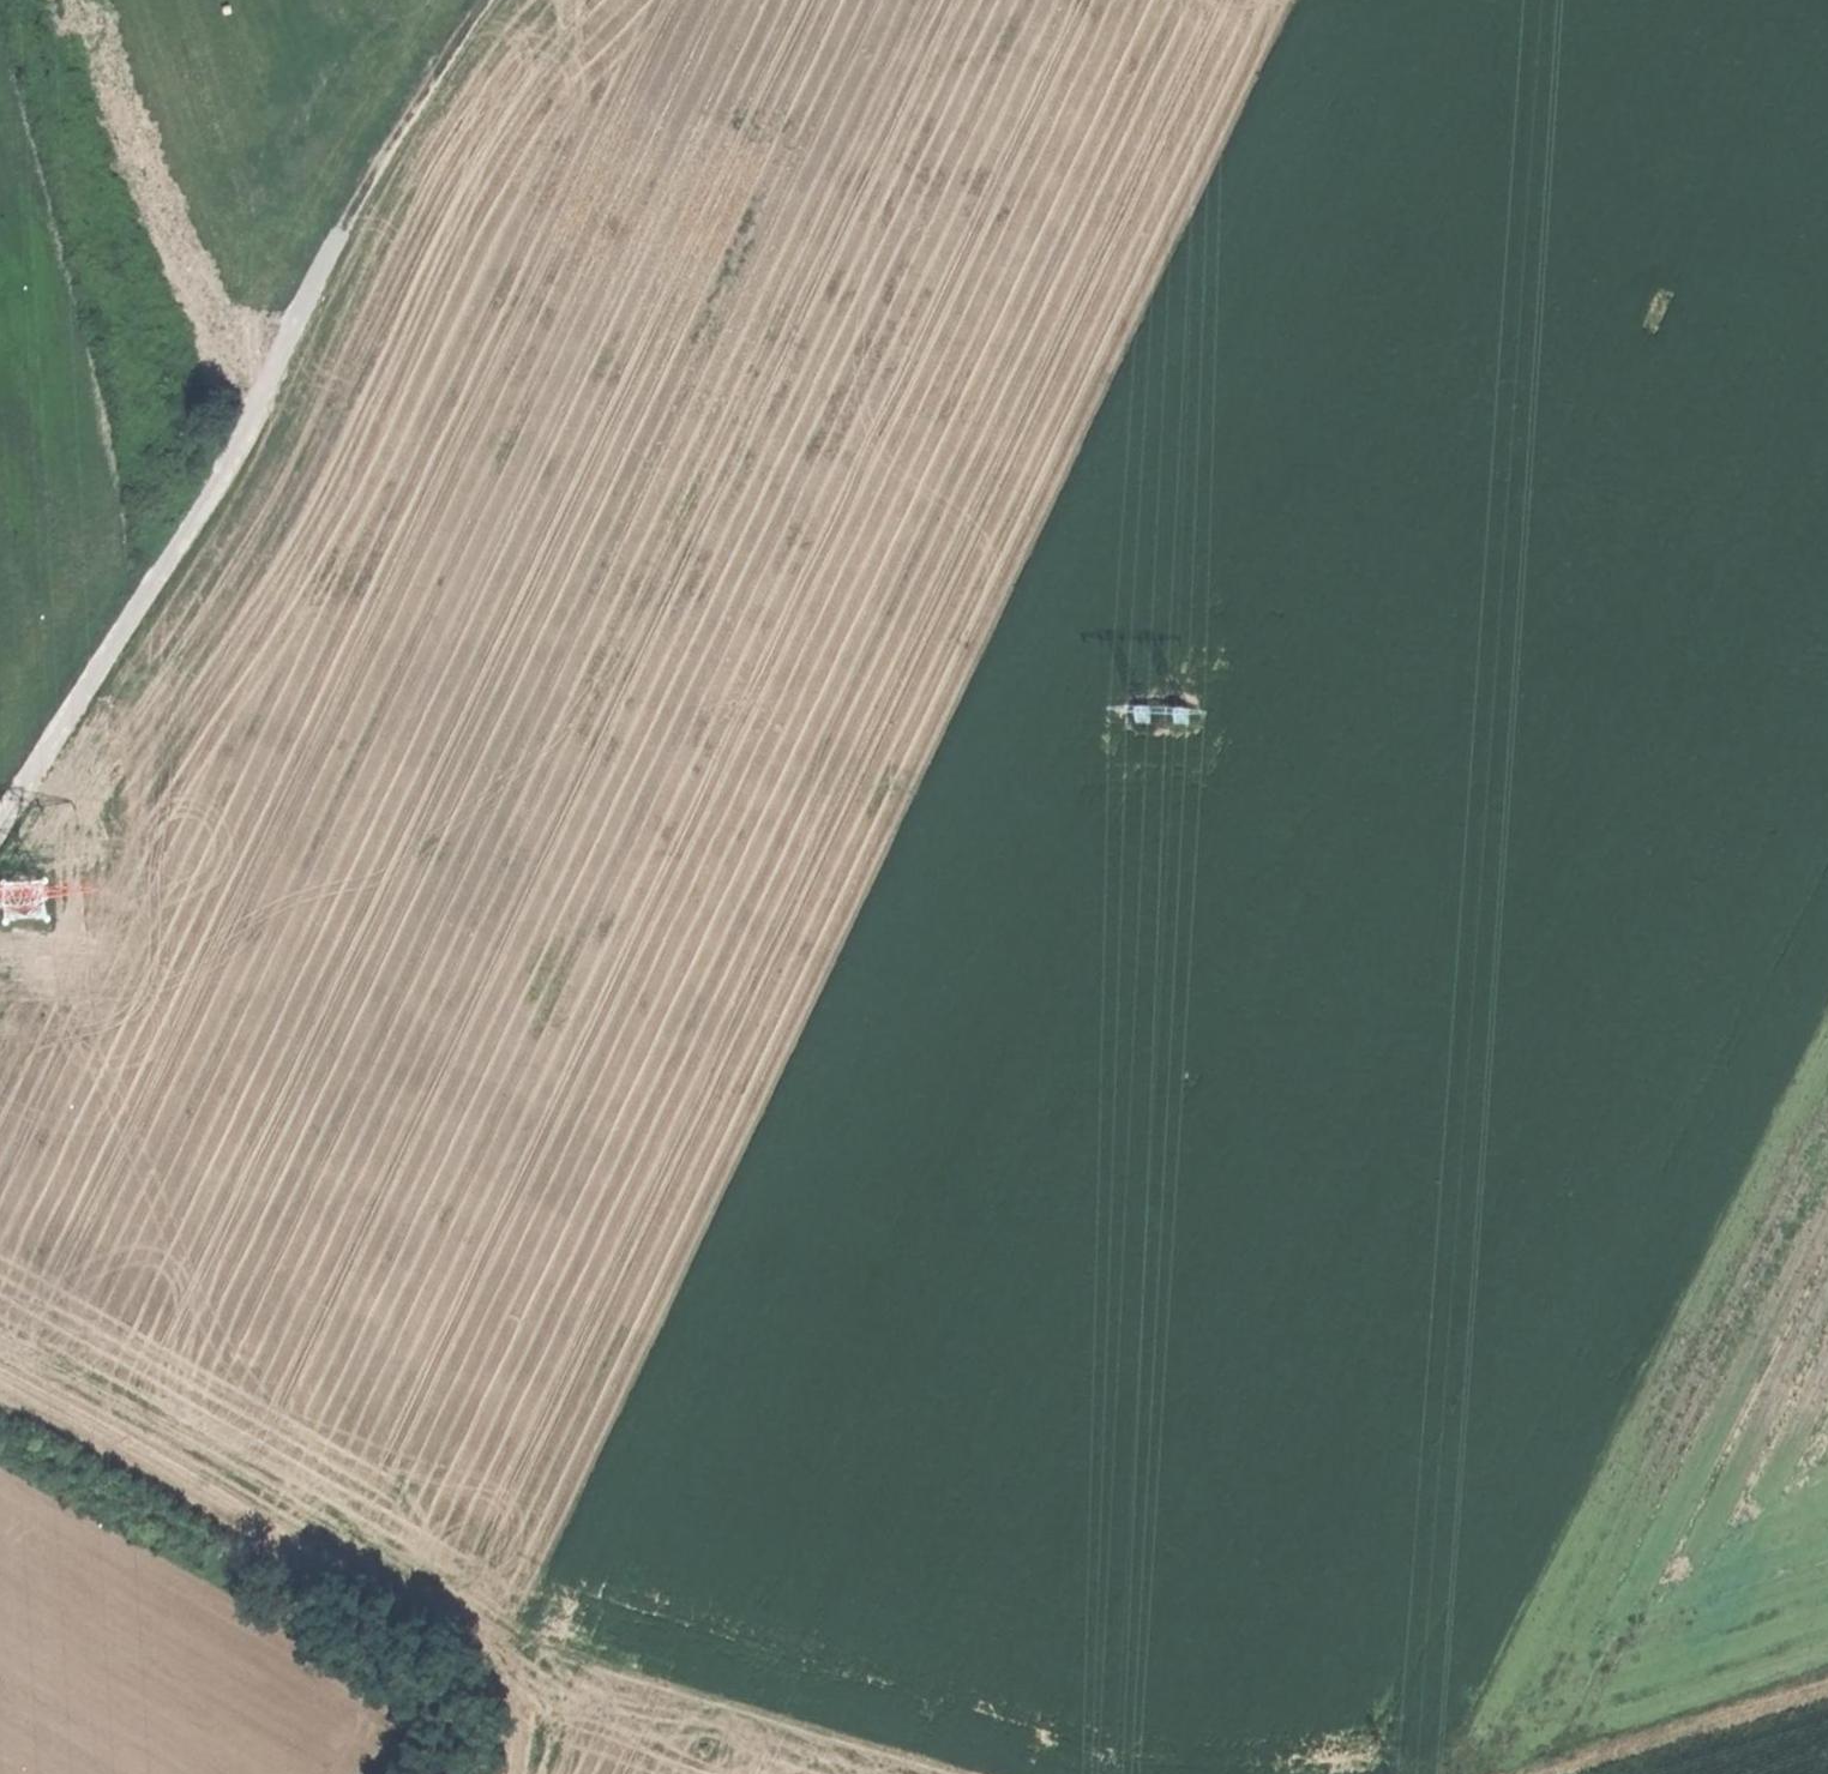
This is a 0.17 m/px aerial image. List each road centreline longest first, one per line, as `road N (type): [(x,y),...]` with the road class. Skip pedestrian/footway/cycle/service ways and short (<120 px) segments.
road 1 (track): [(504,0),(458,47),(361,195),(0,843)]

